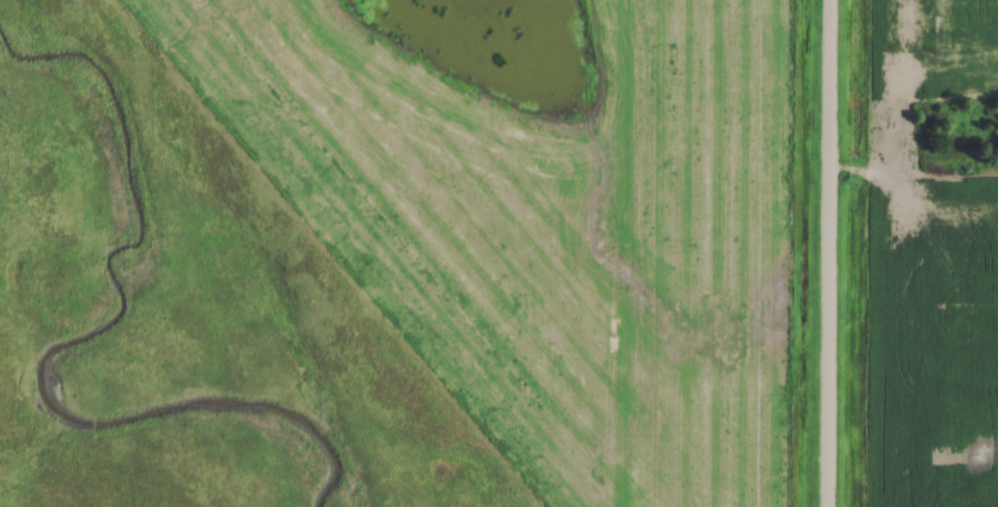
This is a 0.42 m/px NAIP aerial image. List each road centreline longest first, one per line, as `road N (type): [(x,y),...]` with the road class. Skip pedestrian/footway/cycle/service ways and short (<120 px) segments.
road 1 (residential): [(831,506),(834,0)]

